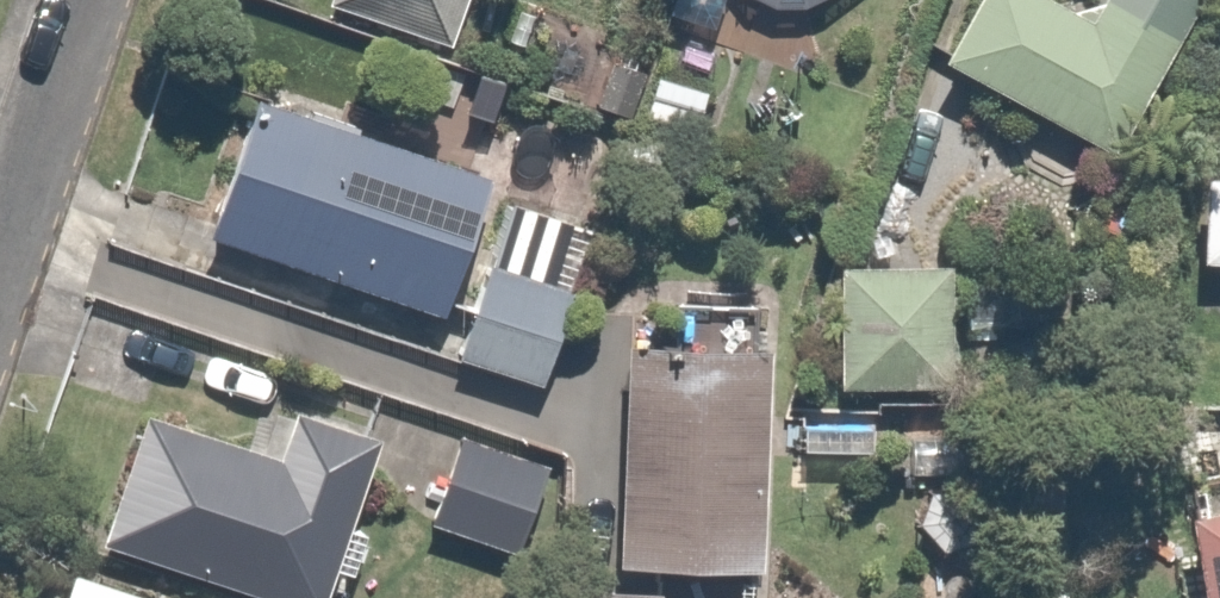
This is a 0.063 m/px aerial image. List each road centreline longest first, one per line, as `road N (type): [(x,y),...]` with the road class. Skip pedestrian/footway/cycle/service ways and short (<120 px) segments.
road 1 (residential): [(90,0),(0,268)]

